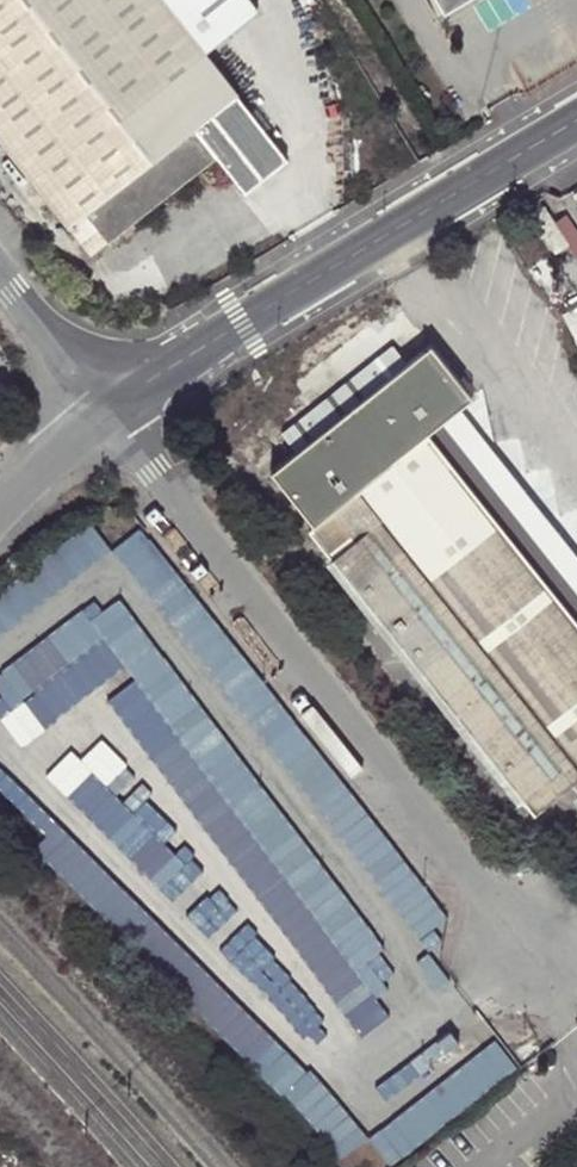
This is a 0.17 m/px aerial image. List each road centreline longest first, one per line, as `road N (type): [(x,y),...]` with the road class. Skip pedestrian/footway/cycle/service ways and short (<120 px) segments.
road 1 (unclassified): [(105,412),(529,947)]
road 2 (unclassified): [(105,412),(576,126)]
road 3 (unclassified): [(0,276),(105,412)]
road 4 (unclassified): [(0,510),(105,412)]

